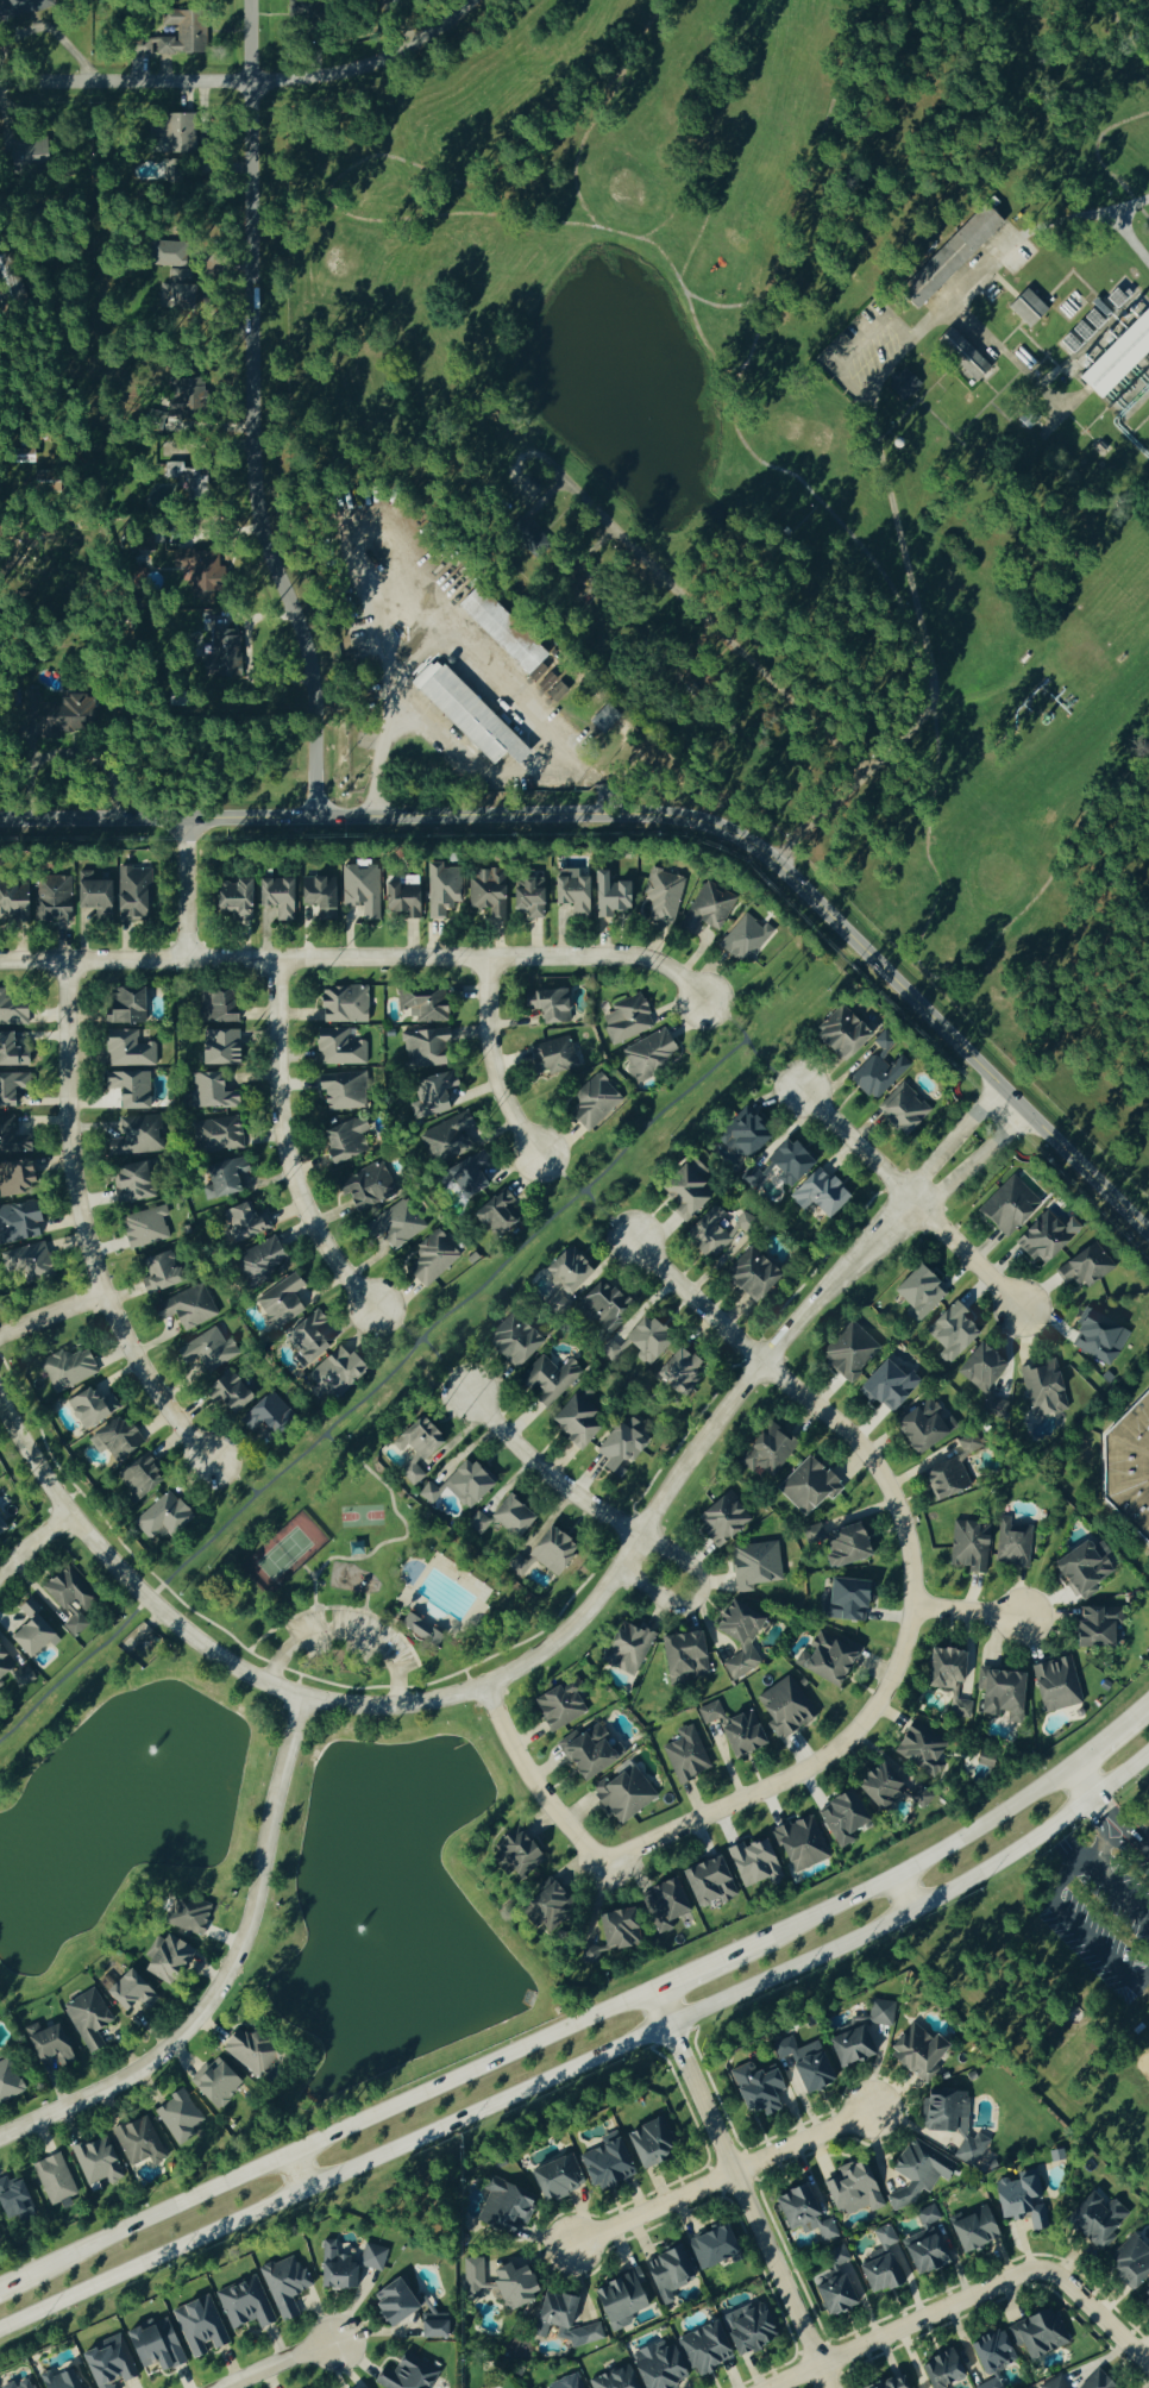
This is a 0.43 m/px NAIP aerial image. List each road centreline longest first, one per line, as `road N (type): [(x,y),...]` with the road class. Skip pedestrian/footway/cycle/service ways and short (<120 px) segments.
road 1 (tertiary): [(1148,1231),(846,928),(712,826),(0,822)]
road 2 (residential): [(915,1204),(764,1360),(595,1602),(519,1665),(428,1700),(325,1699),(268,1680),(205,1644),(147,1600),(68,1512),(0,1404)]
road 3 (secondary): [(0,2325),(835,1948),(1003,1857),(1091,1798)]
road 4 (residential): [(484,1682),(519,1763),(603,1868),(799,1773),(854,1730),(887,1685),(906,1631),(912,1606),(903,1529),(860,1447),(764,1360)]
road 5 (residential): [(325,819),(315,662),(274,513),(256,0)]
road 6 (residential): [(0,961),(636,958),(665,965),(707,1001)]
road 7 (secondary): [(655,1991),(17,2280)]
road 8 (residential): [(0,2133),(126,2075),(186,2035),(247,1929),(302,1693)]
road 9 (residential): [(68,960),(69,1151),(83,1235),(131,1353),(211,1461)]
road 10 (residential): [(0,79),(335,75),(409,54),(467,0)]
road 11 (residential): [(828,2387),(655,1991)]
road 12 (residential): [(620,1566),(673,1604),(684,1606),(698,1593),(695,1571),(566,1481),(470,1393)]
road 13 (secondary): [(1073,1767),(898,1875),(736,1953)]
road 14 (residential): [(285,958),(290,1132),(320,1221),(373,1305)]
road 15 (residential): [(875,2106),(565,2245)]
road 16 (residential): [(798,1091),(1022,1309)]
road 17 (residential): [(770,2387),(1044,2269)]
road 18 (residential): [(488,957),(500,1086),(539,1152)]
road 19 (residential): [(634,1239),(764,1360)]
road 20 (residential): [(1000,1084),(937,1157),(915,1204)]
road 21 (residential): [(915,1204),(960,1174),(1026,1110)]
road 22 (residential): [(1148,2365),(1044,2269)]
road 23 (residential): [(187,959),(184,820)]

